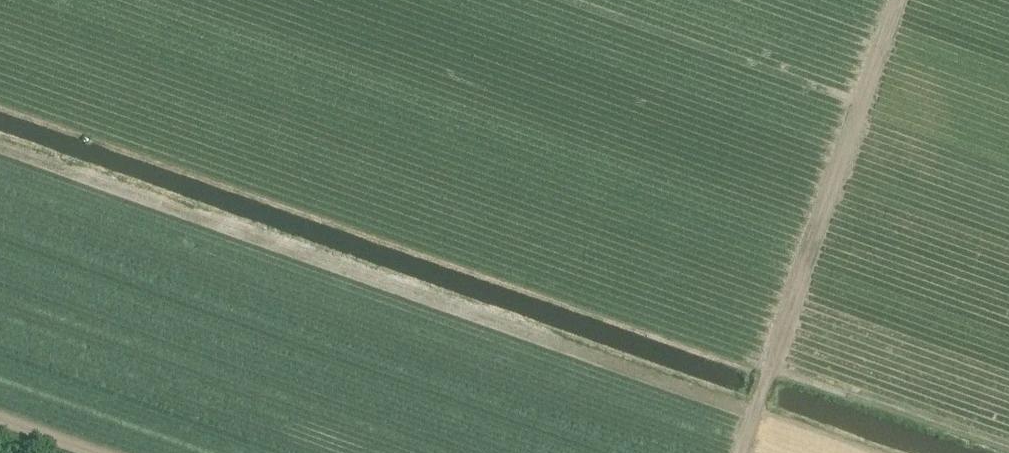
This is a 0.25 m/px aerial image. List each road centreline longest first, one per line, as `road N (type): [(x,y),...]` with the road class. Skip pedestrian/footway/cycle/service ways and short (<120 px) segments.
road 1 (track): [(898,0),(739,452)]

